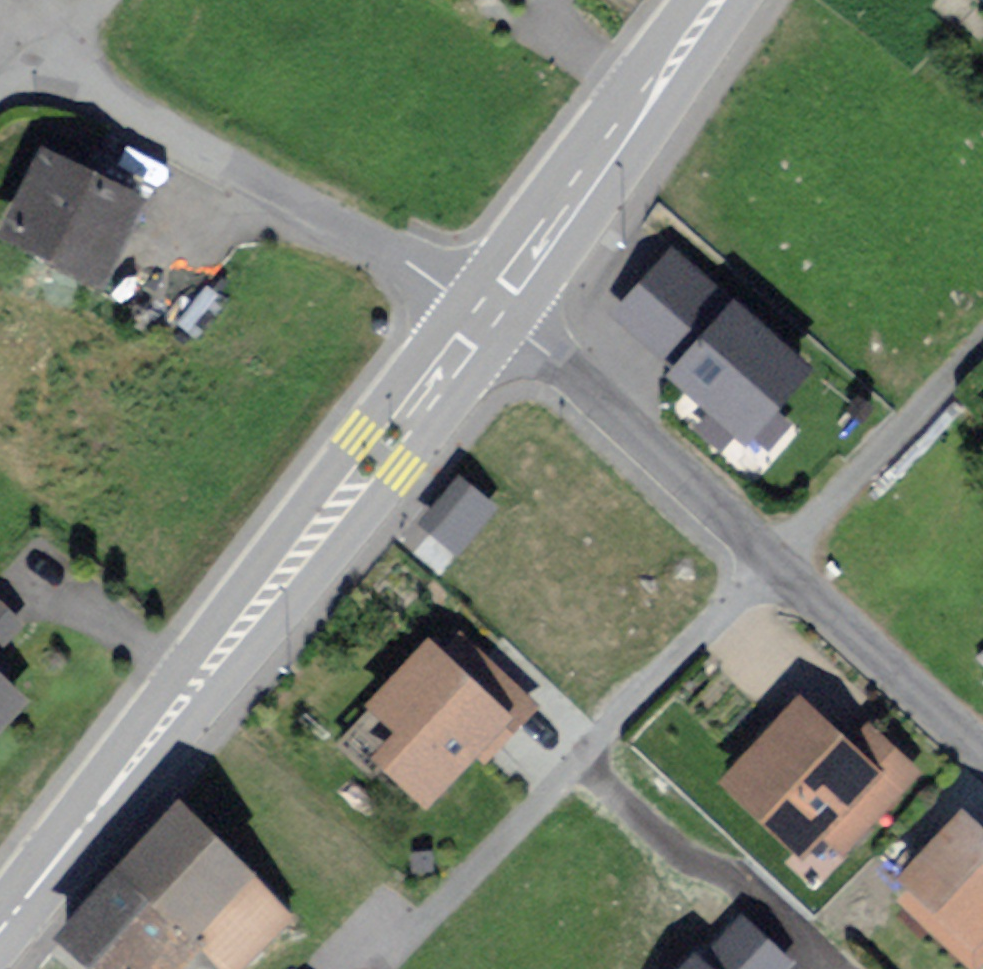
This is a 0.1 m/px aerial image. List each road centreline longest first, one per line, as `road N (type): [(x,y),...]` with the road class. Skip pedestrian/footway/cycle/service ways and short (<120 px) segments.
road 1 (secondary): [(490,316),(0,925)]
road 2 (residential): [(490,316),(557,366),(982,754)]
road 3 (residential): [(490,316),(399,258),(55,72)]
road 4 (secondary): [(726,0),(490,316)]

